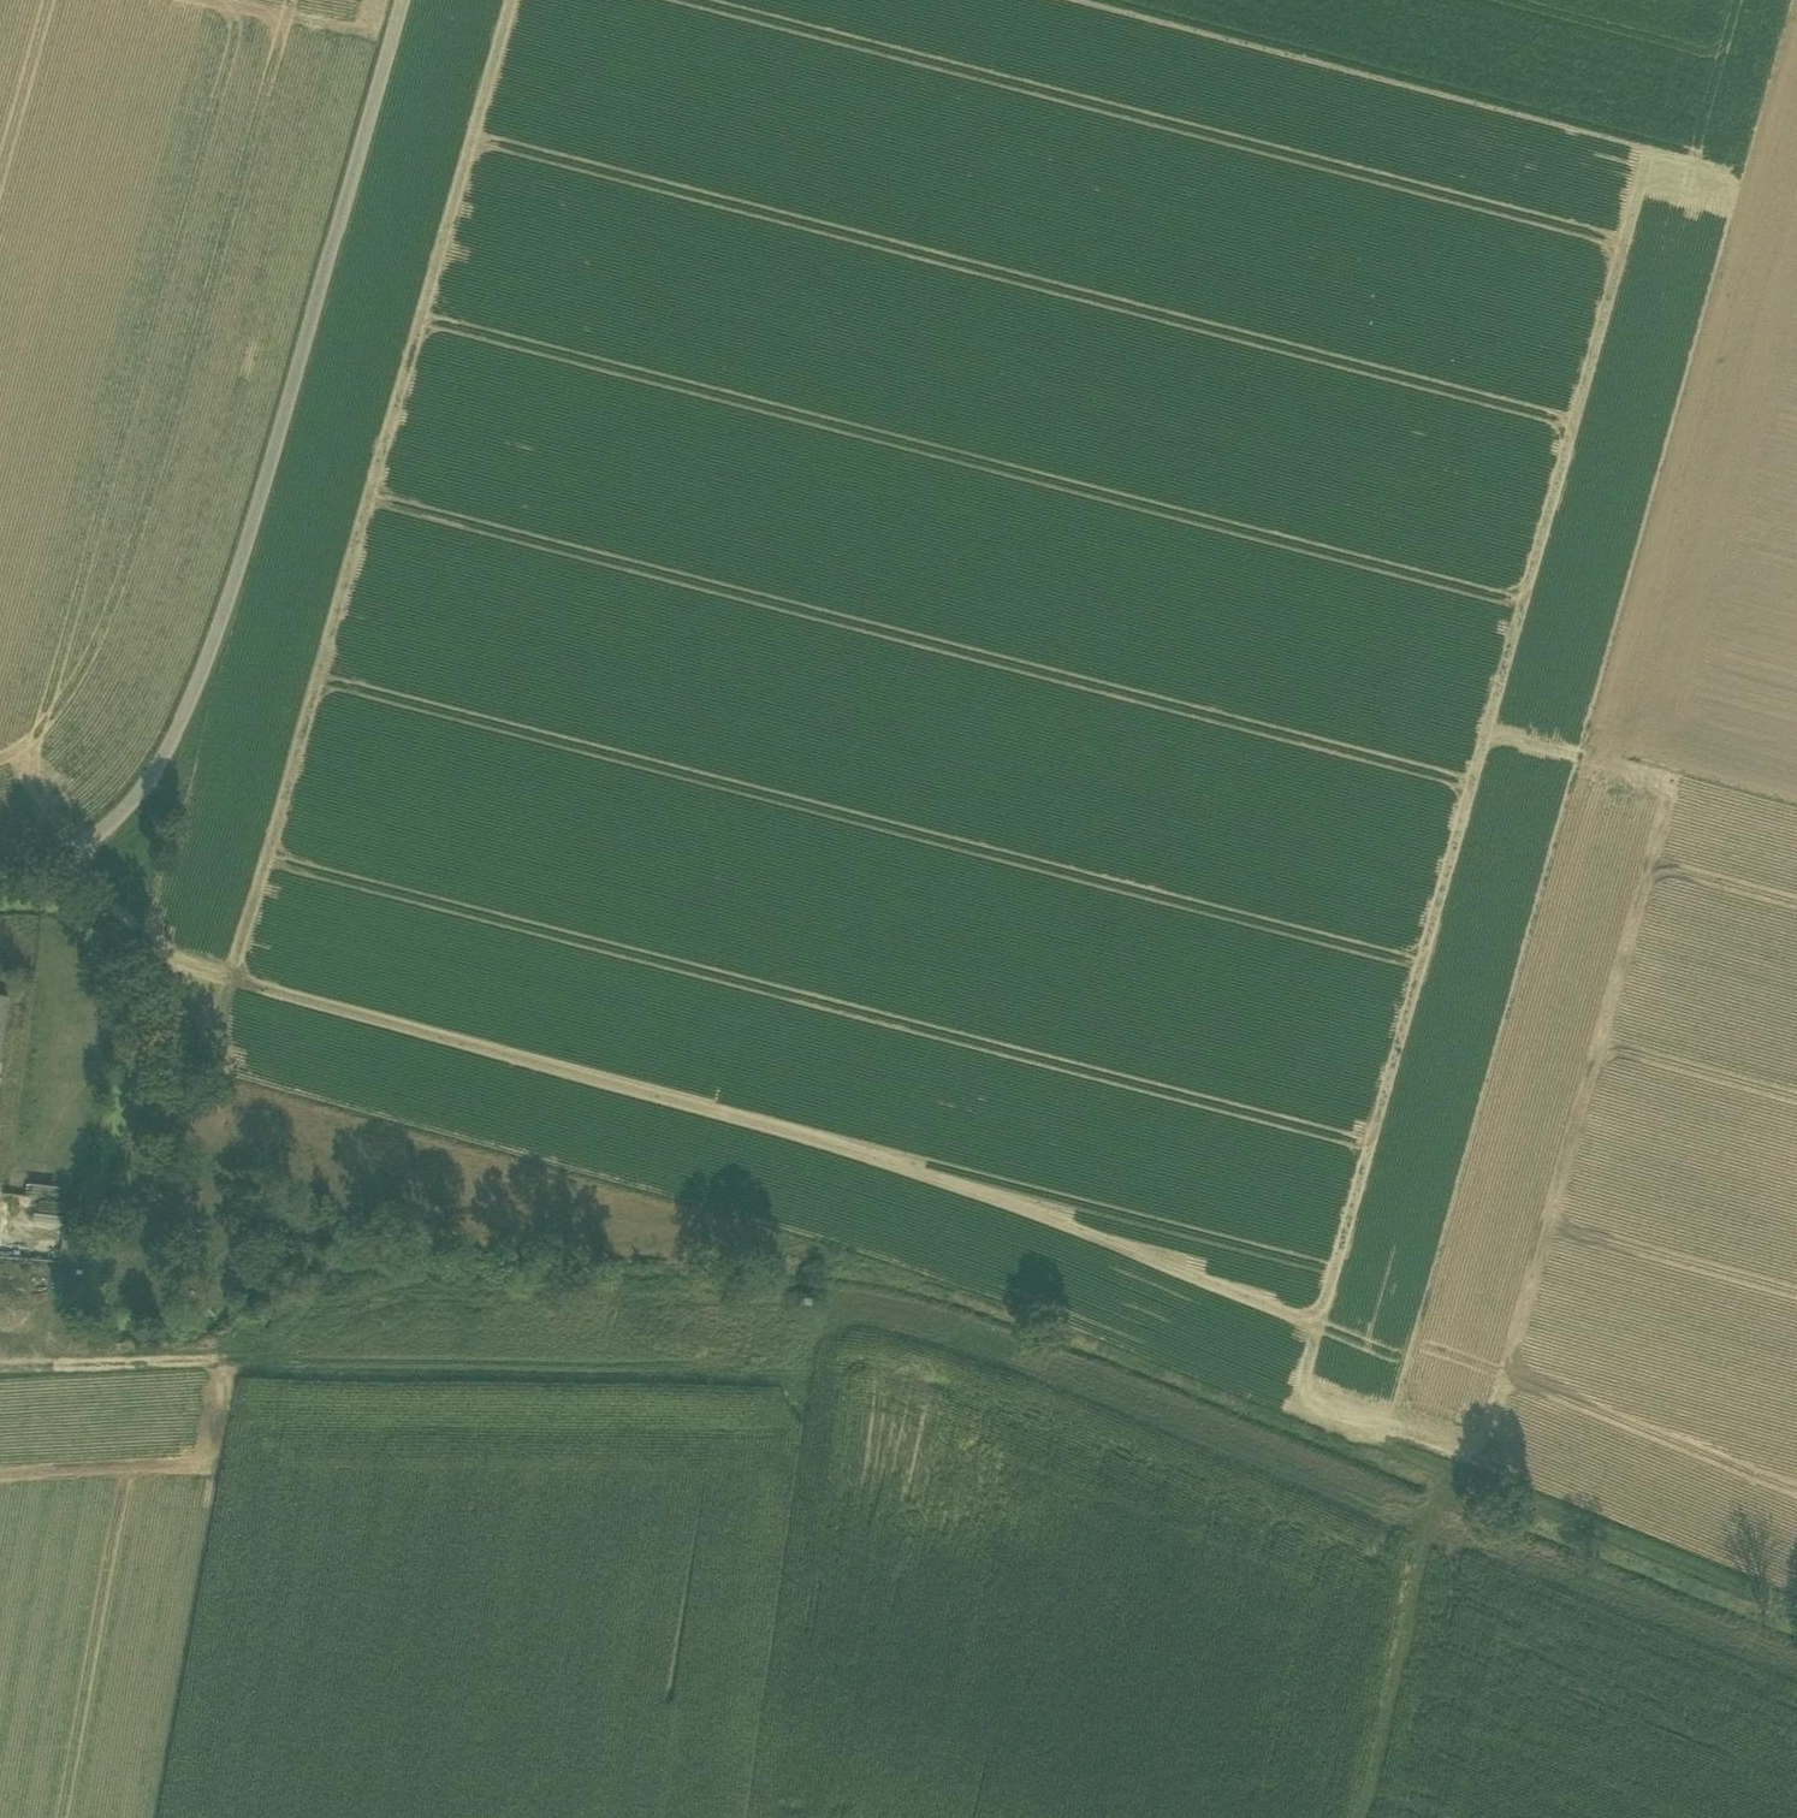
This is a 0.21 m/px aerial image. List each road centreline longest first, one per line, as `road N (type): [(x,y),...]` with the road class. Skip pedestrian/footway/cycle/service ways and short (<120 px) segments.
road 1 (unclassified): [(0,873),(76,857),(159,763),(401,0)]
road 2 (track): [(1417,1542),(1438,1471),(1470,1471),(1796,1604)]

